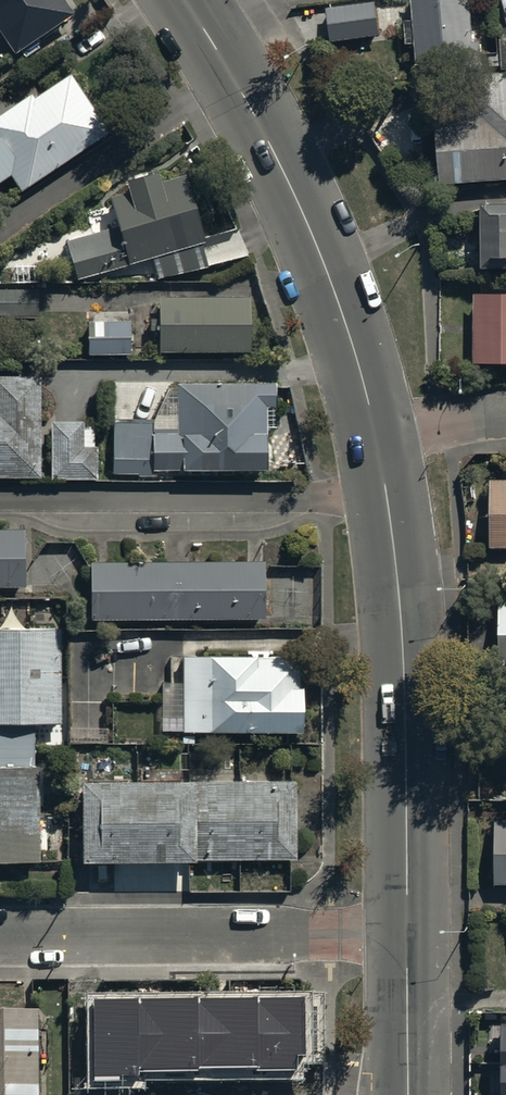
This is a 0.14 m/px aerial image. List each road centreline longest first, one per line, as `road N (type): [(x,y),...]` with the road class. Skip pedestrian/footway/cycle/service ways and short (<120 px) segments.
road 1 (tertiary): [(184,0),(290,180),(352,336),(379,445)]
road 2 (tertiary): [(387,497),(406,703),(407,934)]
road 3 (residential): [(407,934),(0,938)]
road 4 (residential): [(0,501),(387,497)]
road 5 (tertiary): [(407,934),(409,1094)]
road 6 (residential): [(379,445),(505,418)]

